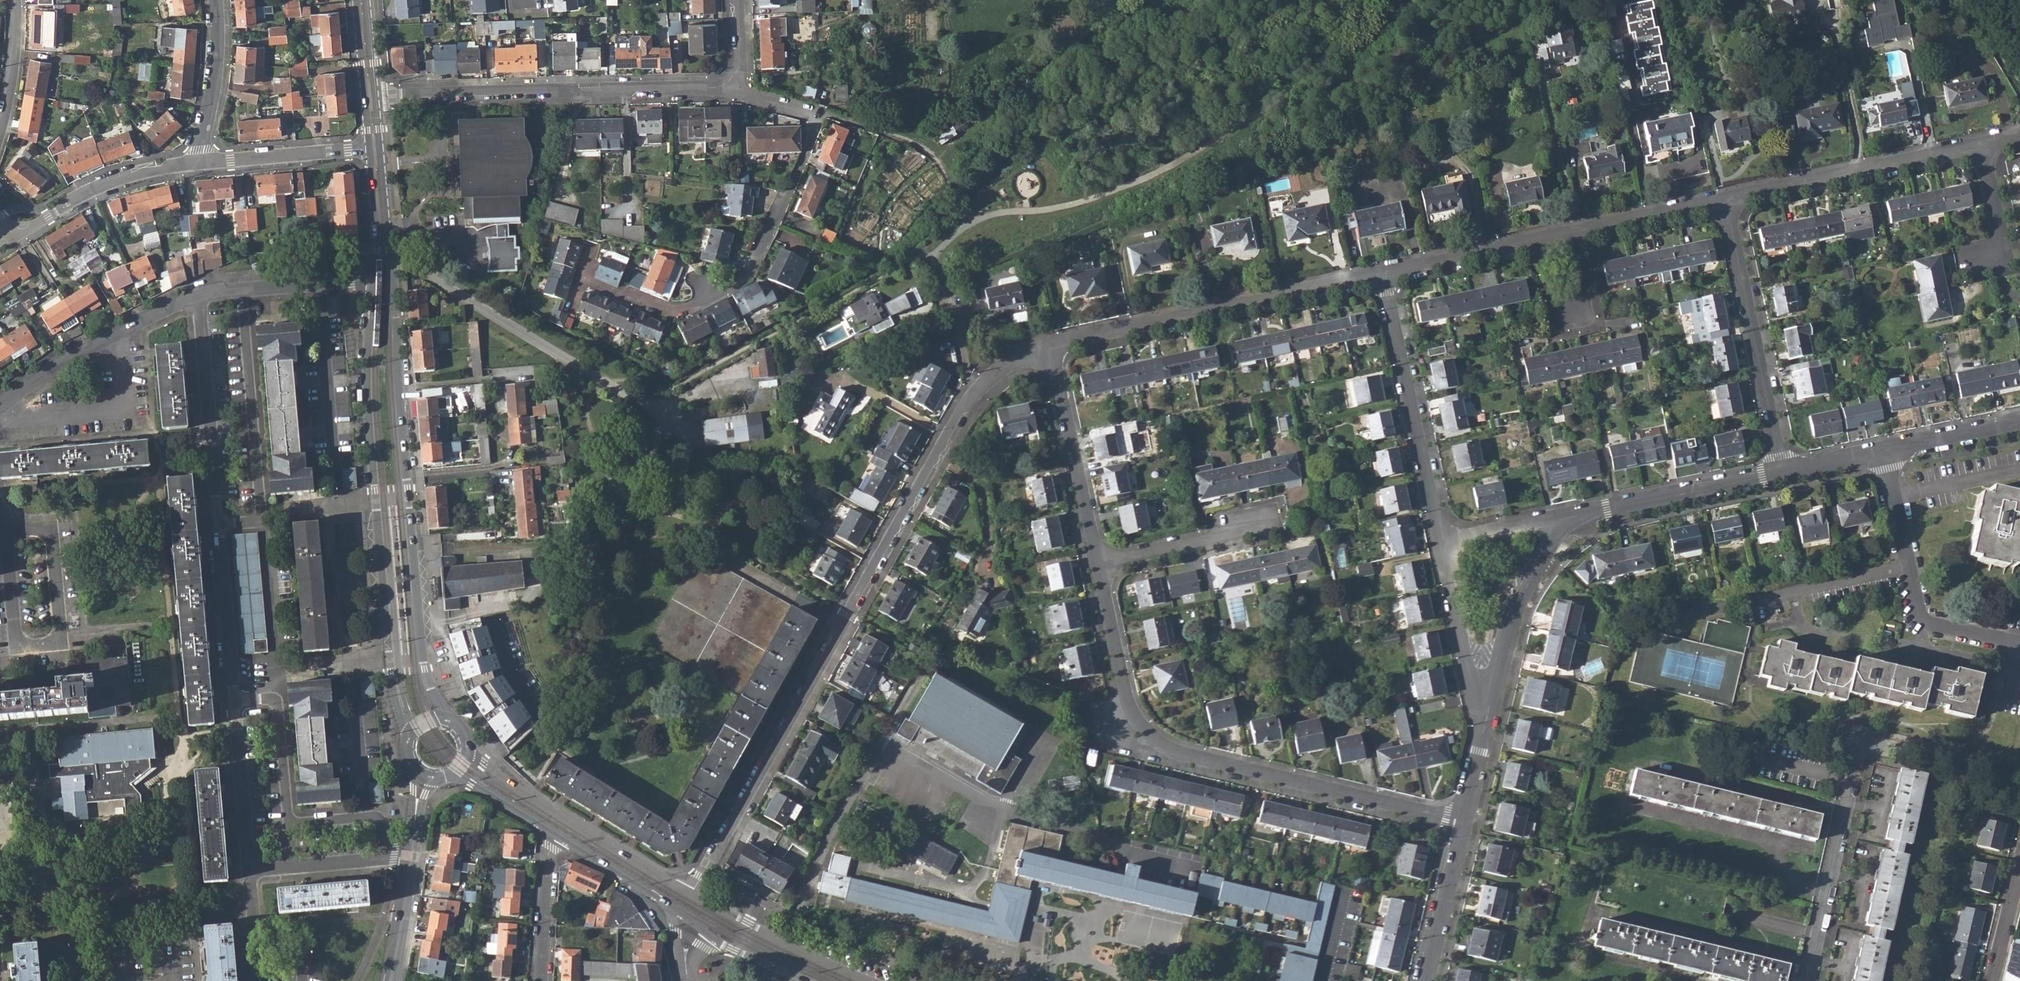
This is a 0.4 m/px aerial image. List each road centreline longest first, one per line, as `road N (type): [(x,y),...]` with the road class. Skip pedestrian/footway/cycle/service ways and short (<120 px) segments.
road 1 (residential): [(197,296),(250,870),(411,856)]
road 2 (residential): [(691,894),(820,676),(965,402),(1002,367),(1049,346)]
road 3 (residential): [(1462,821),(1152,750),(1128,717),(1096,564)]
road 4 (tertiary): [(373,277),(368,407),(379,558),(392,687),(410,737)]
road 5 (tertiary): [(447,719),(422,655),(392,271)]
road 6 (residential): [(726,87),(811,111),(804,153),(746,271),(676,310),(584,279)]
road 7 (residential): [(375,96),(726,87)]
road 8 (residential): [(1049,346),(1384,276)]
road 9 (residential): [(1728,201),(1785,473)]
road 10 (residential): [(1882,455),(1919,623),(2019,645)]
road 11 (tertiary): [(691,894),(510,783),(467,739)]
road 12 (residential): [(7,532),(13,632),(30,649),(48,648),(60,631),(52,541),(36,531)]
road 13 (residential): [(1384,276),(1442,542)]
road 14 (residential): [(1728,201),(1985,145)]
road 15 (residential): [(1812,980),(1866,750)]
road 16 (residential): [(1487,720),(1530,579),(1574,516)]
road 17 (residential): [(1096,564),(1049,346)]
road 18 (residential): [(132,326),(138,406),(0,418)]
road 19 (residential): [(1574,516),(1785,473)]
road 20 (residential): [(1535,243),(1552,318),(1567,326),(1586,322),(1592,308),(1575,235)]
road 21 (tertiary): [(873,980),(691,894)]
road 22 (residential): [(1442,542),(1487,720)]
road 23 (residential): [(373,277),(197,296)]
road 24 (residential): [(368,148),(198,162)]
road 25 (residential): [(198,162),(215,85),(216,0)]
road 26 (residential): [(1425,980),(1462,821)]
road 27 (residential): [(1096,564),(1255,528)]
road 28 (residential): [(198,162),(117,178),(46,215)]
road 29 (residential): [(1575,235),(1728,201)]
road 30 (residential): [(132,326),(60,362),(0,406)]
road 31 (residential): [(1384,276),(1535,243)]
road 32 (residential): [(541,980),(549,857),(559,834)]
road 33 (residential): [(1976,259),(2006,253),(1985,145)]
road 34 (residential): [(1882,455),(2019,426)]
road 35 (residential): [(1574,516),(1442,542)]
road 36 (residential): [(0,129),(16,0)]
road 37 (tertiary): [(559,834),(668,902)]
road 38 (tertiary): [(411,856),(391,980)]

